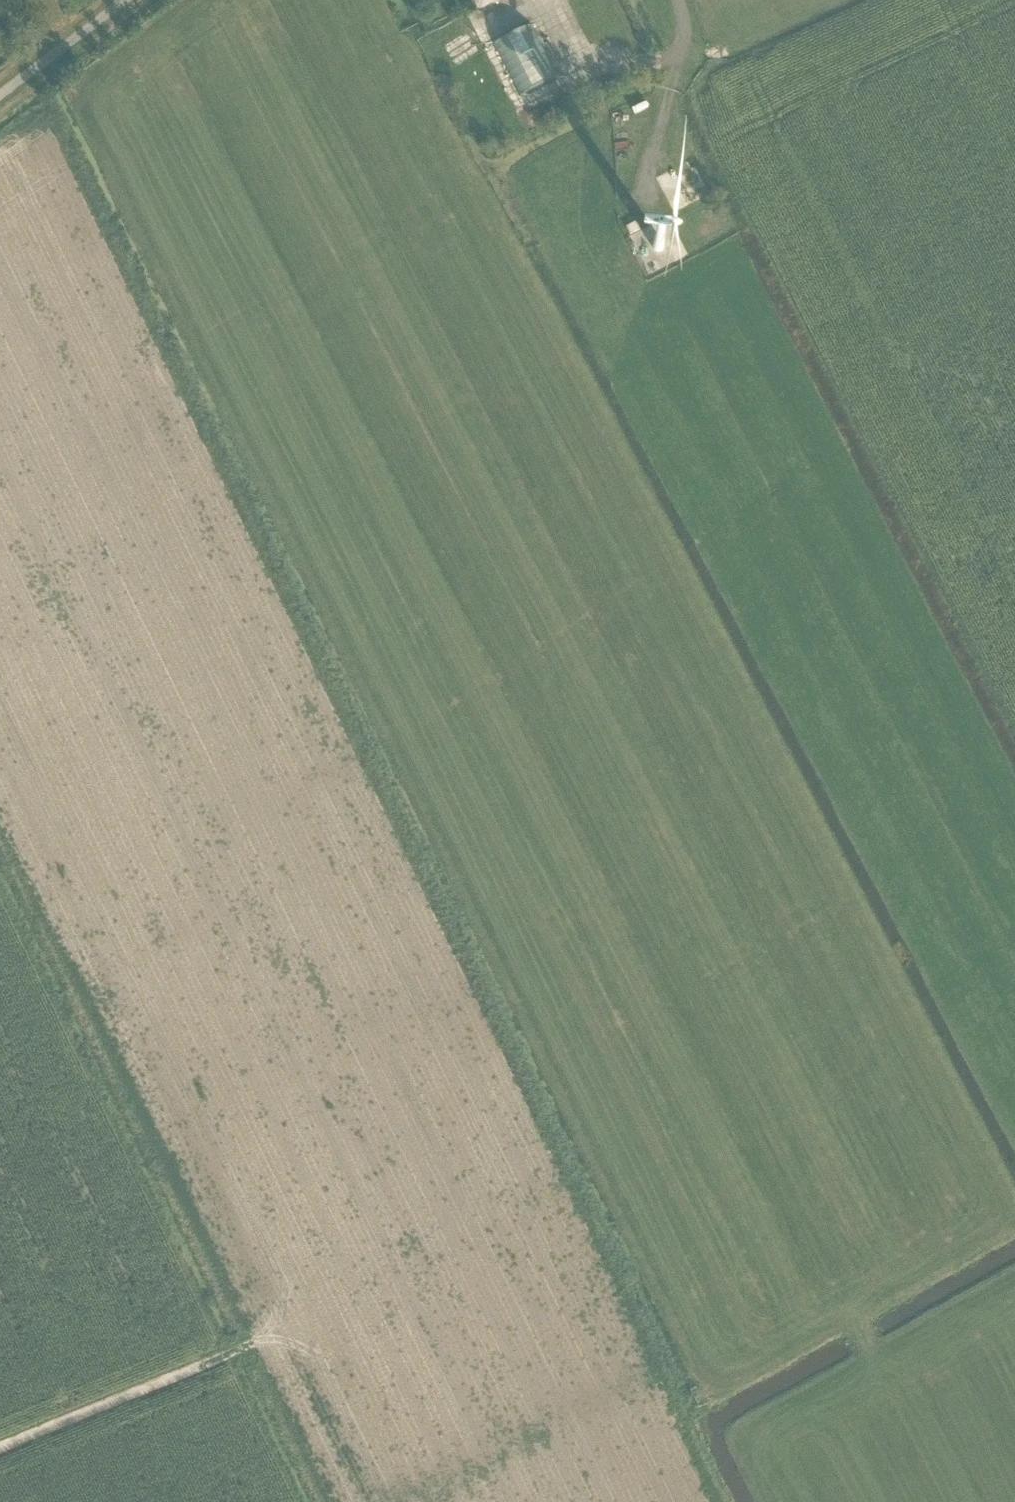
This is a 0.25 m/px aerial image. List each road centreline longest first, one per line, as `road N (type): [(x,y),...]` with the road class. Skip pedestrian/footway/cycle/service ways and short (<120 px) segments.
road 1 (track): [(0,1447),(195,1366)]

